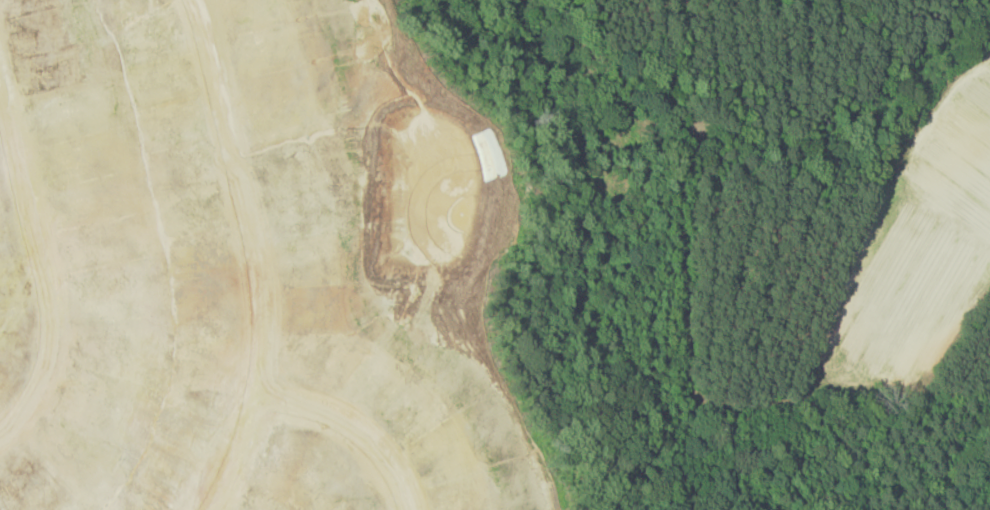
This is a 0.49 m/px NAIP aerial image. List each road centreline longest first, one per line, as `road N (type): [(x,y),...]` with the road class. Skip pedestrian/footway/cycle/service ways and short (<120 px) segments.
road 1 (residential): [(192,0),(266,302),(262,394),(217,509)]
road 2 (residential): [(0,442),(29,409),(52,359),(50,298),(0,79)]
road 3 (residential): [(262,394),(362,434),(398,475),(408,509)]

